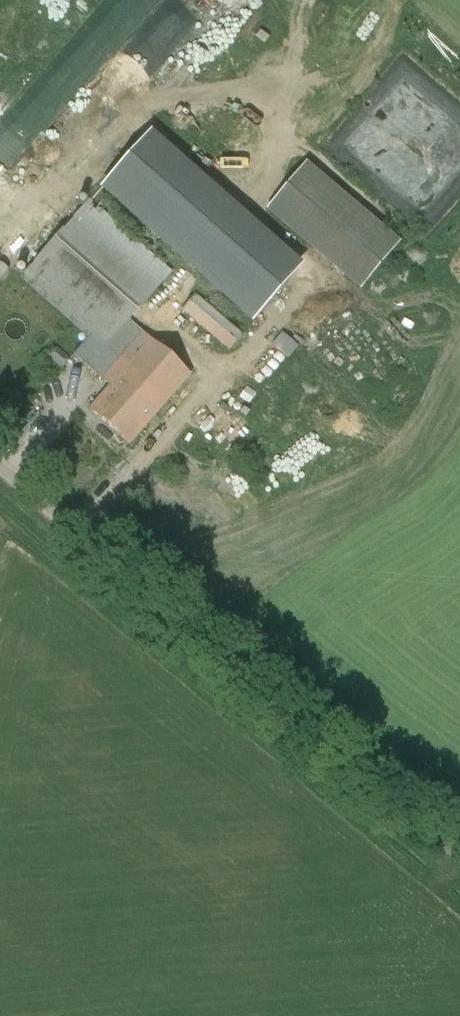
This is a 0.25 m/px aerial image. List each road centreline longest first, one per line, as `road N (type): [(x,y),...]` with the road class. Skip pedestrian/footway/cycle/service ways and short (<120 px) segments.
road 1 (unclassified): [(459,847),(0,468)]

